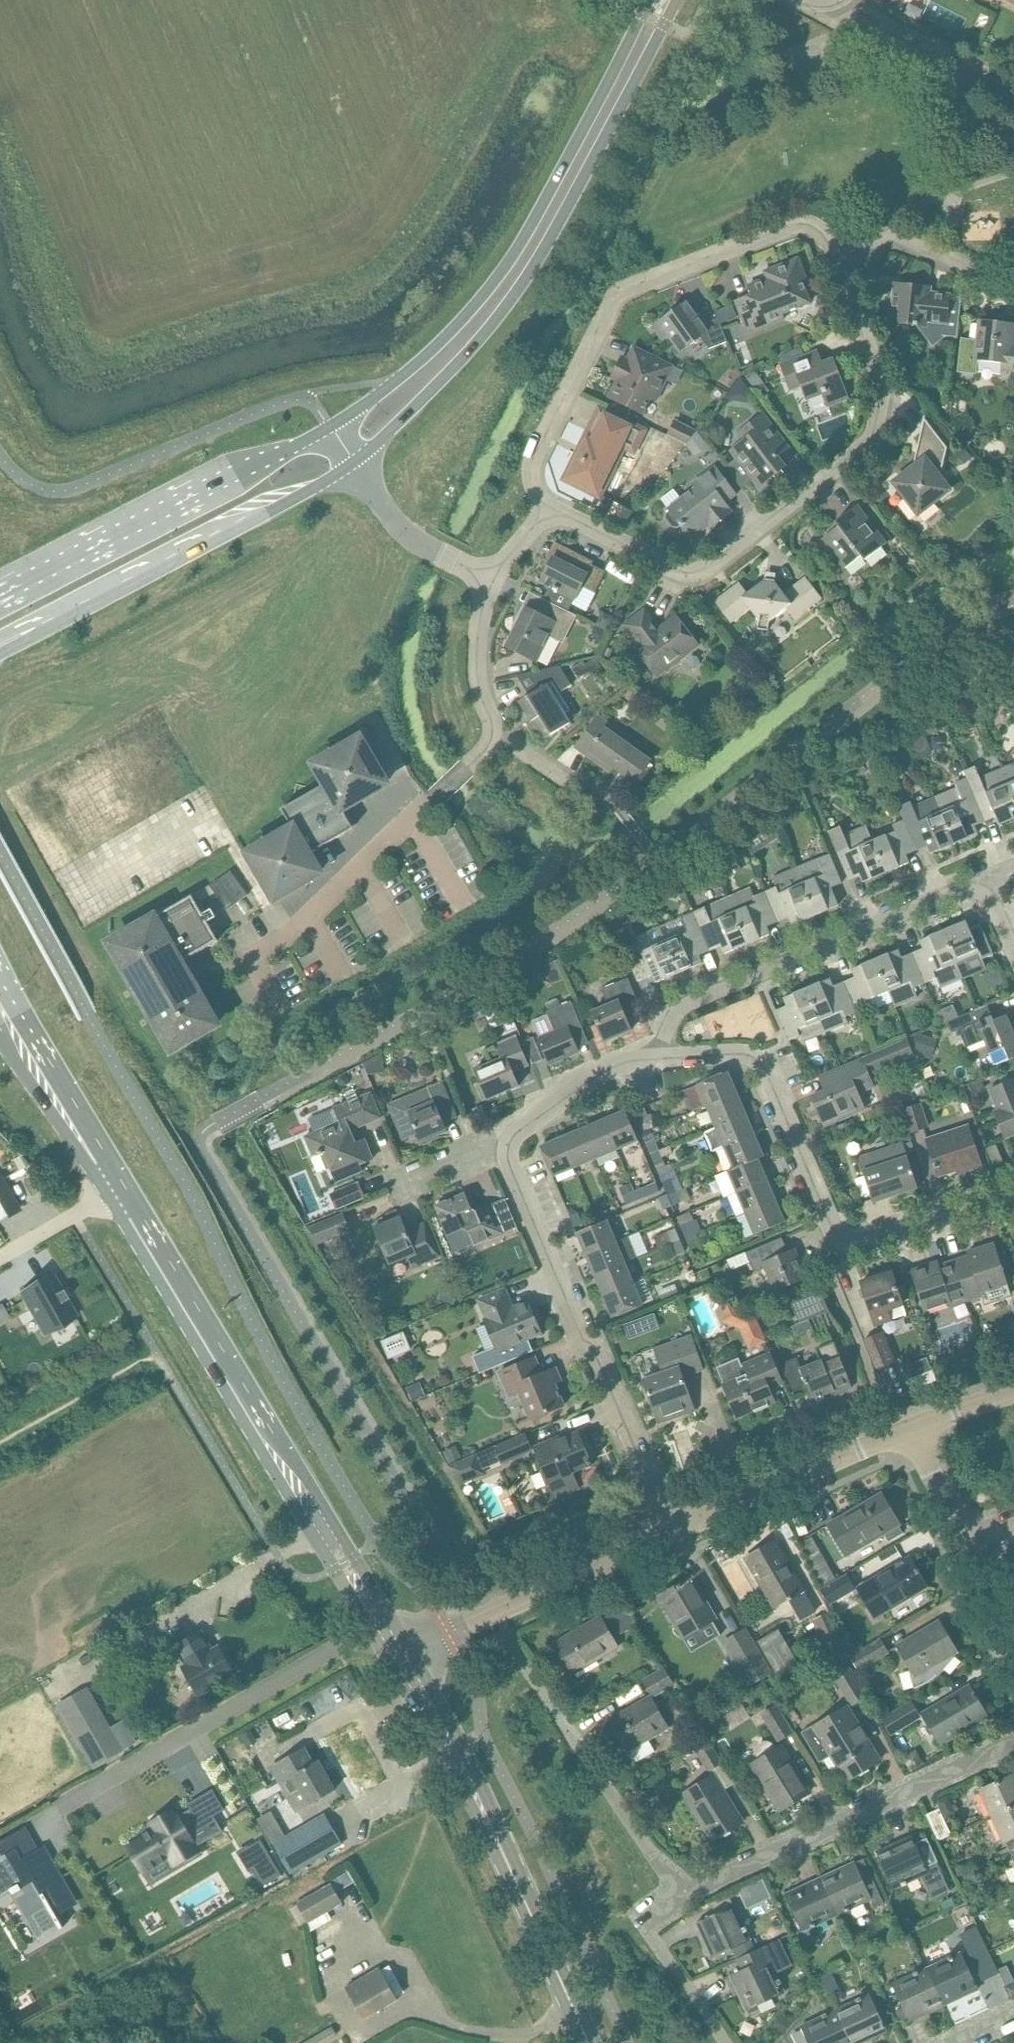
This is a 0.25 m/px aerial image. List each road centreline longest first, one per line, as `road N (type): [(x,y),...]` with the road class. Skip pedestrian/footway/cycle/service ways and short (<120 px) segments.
road 1 (secondary): [(352,468),(464,360),(522,288),(677,0)]
road 2 (residential): [(550,507),(689,574),(867,444),(882,383),(833,256)]
road 3 (secondary): [(652,0),(503,273),(447,340),(329,430)]
road 4 (residential): [(650,1059),(742,1054),(763,1065),(832,1226),(846,1242),(867,1243),(1013,1195)]
road 5 (residential): [(550,507),(532,479),(534,459),(614,298),(792,226),(822,231),(833,256)]
road 6 (tertiary): [(581,2042),(495,1843),(396,1653)]
road 7 (residential): [(672,1531),(508,1161),(510,1144)]
road 8 (residential): [(638,1916),(1013,1743)]
road 9 (residential): [(650,1059),(683,1007),(965,891),(984,894)]
road 10 (residential): [(61,1806),(380,1625)]
road 11 (secondary): [(43,623),(352,468)]
road 12 (secondary): [(329,430),(28,580)]
road 13 (tertiary): [(380,1625),(209,1337)]
road 14 (residential): [(497,734),(288,935),(250,958)]
road 15 (tertiary): [(396,1653),(672,1531)]
road 16 (tertiary): [(672,1531),(909,1429)]
road 17 (tertiary): [(126,1189),(0,970)]
road 18 (residential): [(829,0),(1013,96)]
road 19 (tertiary): [(0,1031),(113,1196)]
road 20 (residential): [(1013,289),(902,234),(833,256)]
road 21 (residential): [(490,583),(389,526),(352,468)]
road 22 (tertiary): [(113,1196),(209,1337)]
road 23 (tertiary): [(209,1337),(126,1189)]
road 24 (residential): [(510,1144),(606,1070),(650,1059)]
road 25 (residential): [(497,734),(480,695),(476,652),(490,583)]
road 26 (residential): [(964,1546),(909,1429)]
road 27 (residential): [(113,1196),(0,1256)]
road 28 (residential): [(397,1190),(510,1144)]

